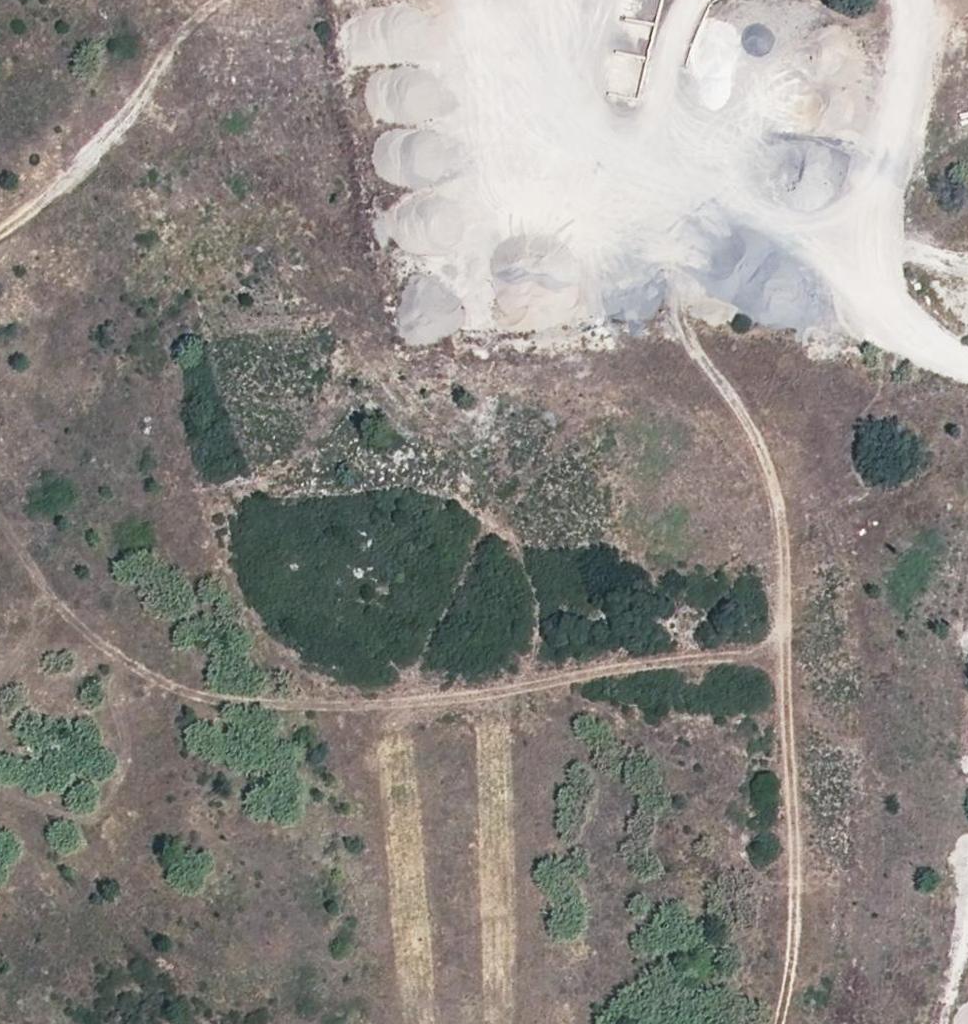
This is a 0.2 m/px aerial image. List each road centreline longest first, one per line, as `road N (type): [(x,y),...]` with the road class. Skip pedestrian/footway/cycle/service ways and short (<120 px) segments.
road 1 (track): [(779,1023),(796,942),(778,642),(784,528),(765,440),(678,319)]

